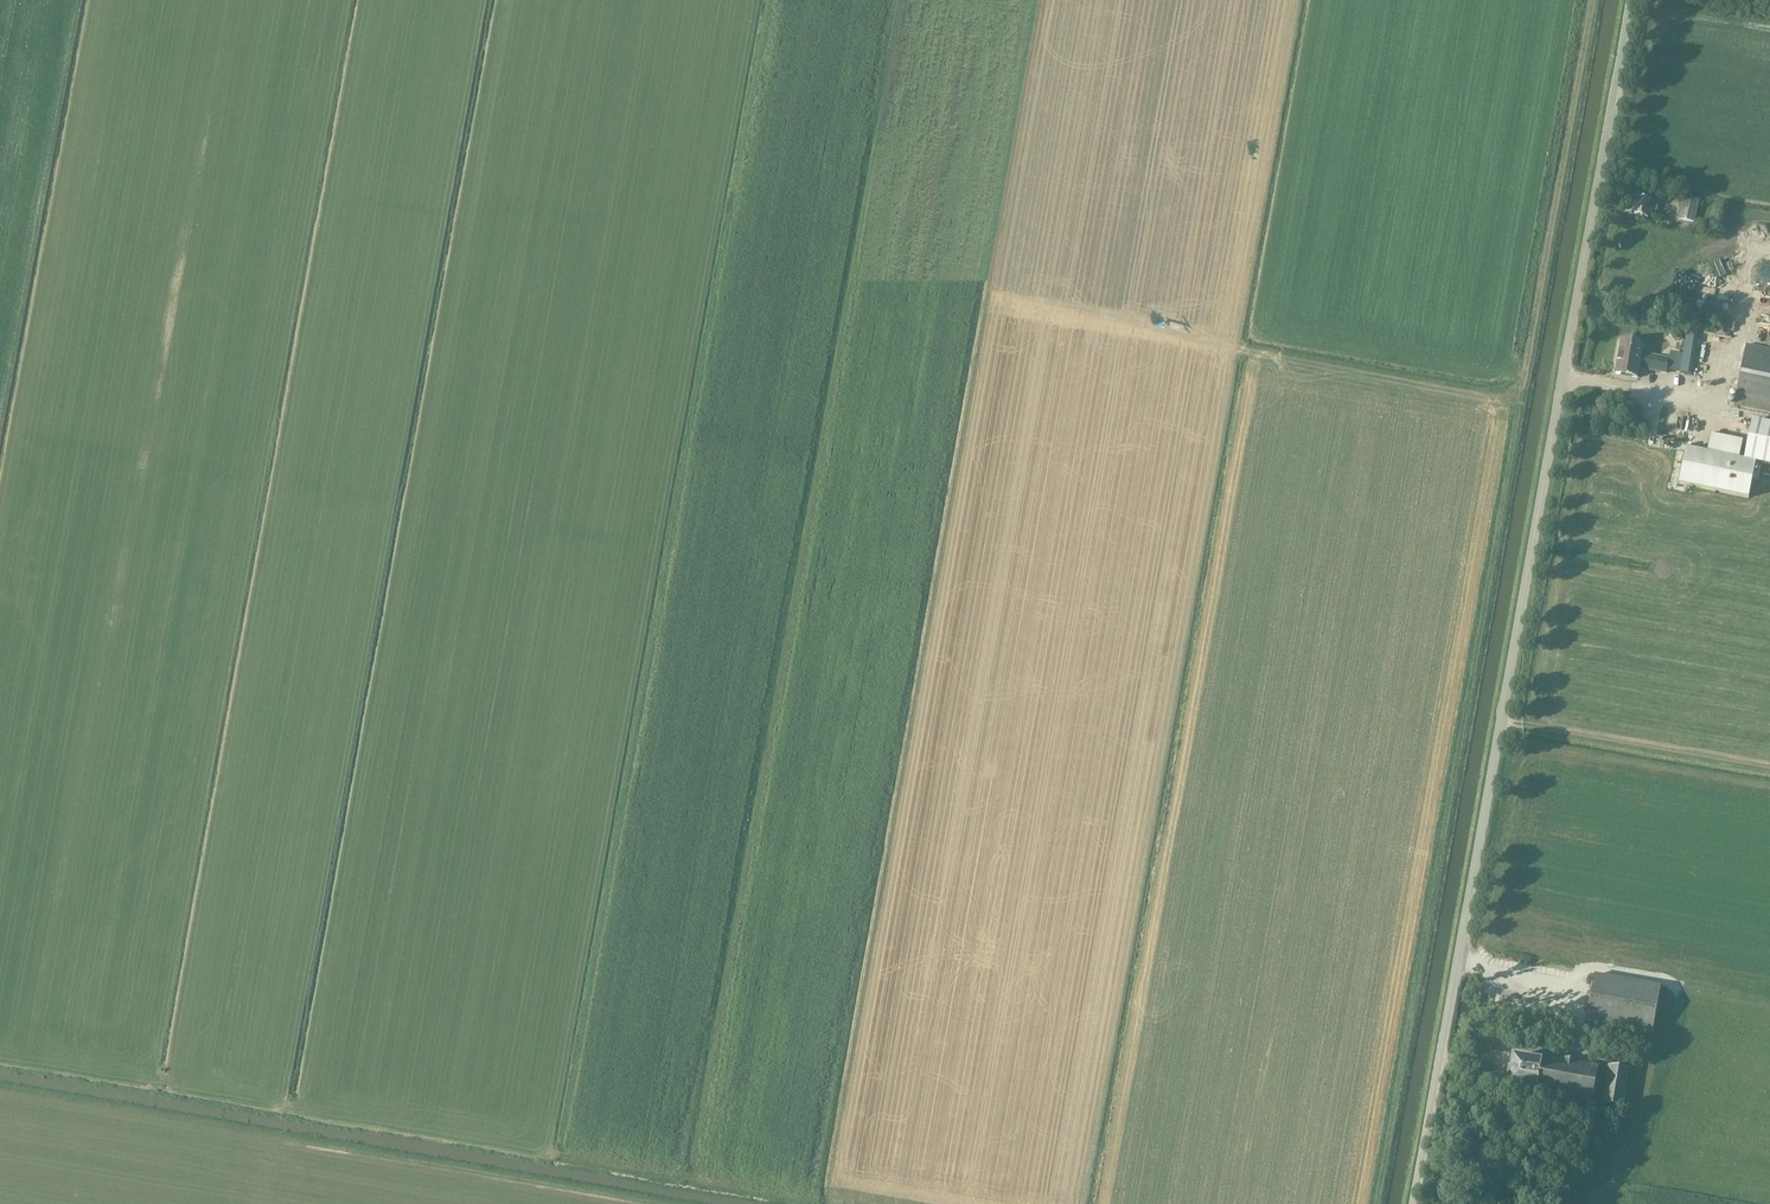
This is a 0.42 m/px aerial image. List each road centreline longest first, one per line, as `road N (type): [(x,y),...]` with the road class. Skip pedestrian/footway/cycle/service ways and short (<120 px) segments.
road 1 (unclassified): [(1415,1203),(1633,0)]
road 2 (track): [(1590,0),(1374,1203)]

